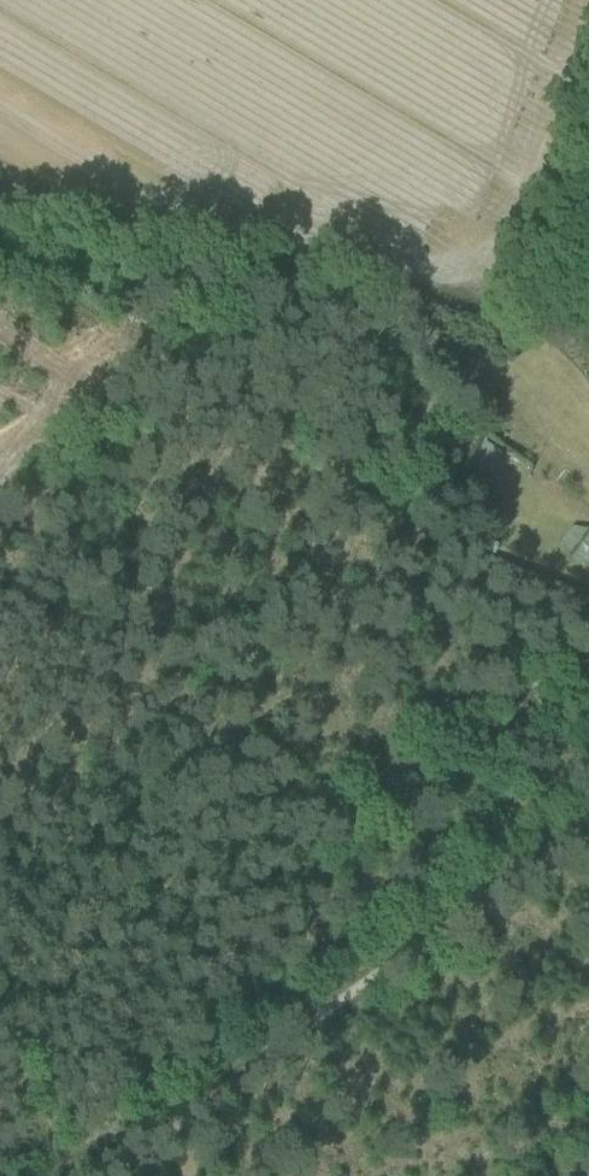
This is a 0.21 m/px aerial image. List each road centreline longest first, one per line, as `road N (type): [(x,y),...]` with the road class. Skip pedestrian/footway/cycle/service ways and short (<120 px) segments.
road 1 (track): [(588,821),(358,986),(68,1175)]
road 2 (track): [(462,298),(588,303)]

